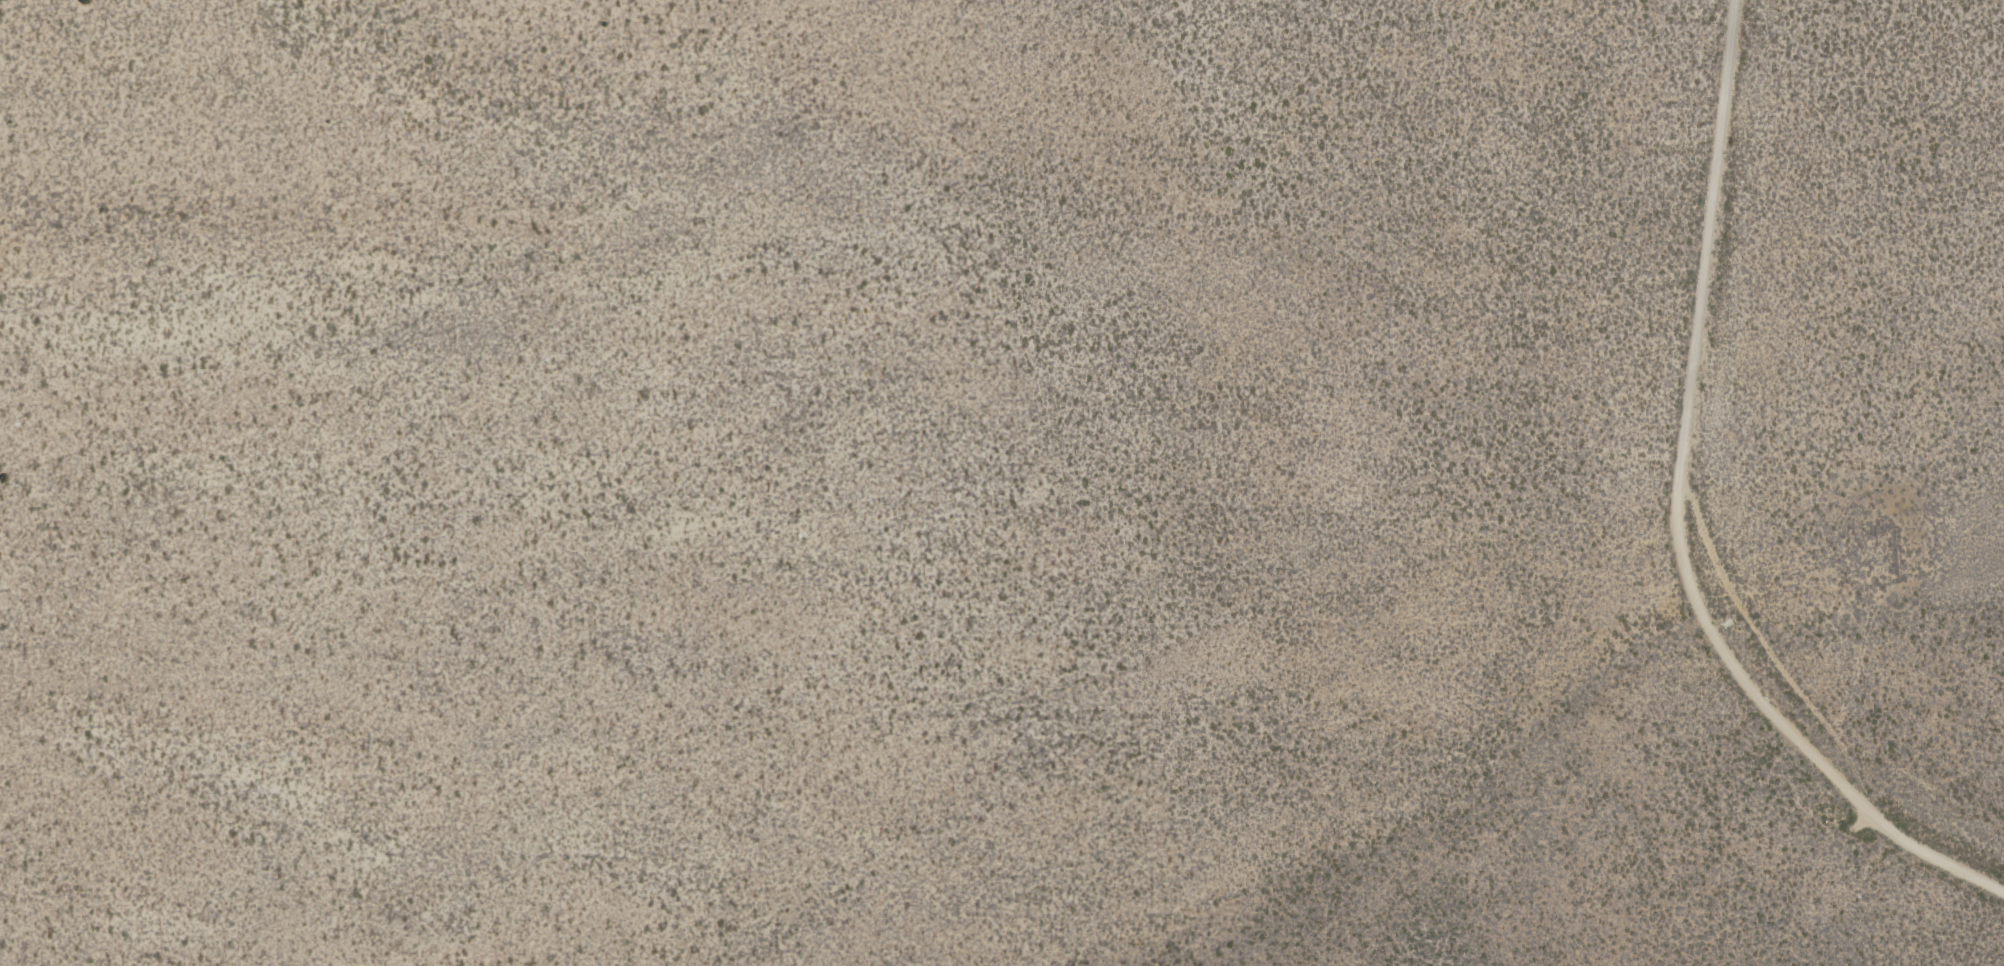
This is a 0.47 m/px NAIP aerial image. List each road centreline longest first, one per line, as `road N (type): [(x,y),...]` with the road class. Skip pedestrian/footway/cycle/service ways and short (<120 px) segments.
road 1 (residential): [(2003,896),(1908,848),(1868,817),(1747,688),(1695,598),(1683,518),(1740,0)]

